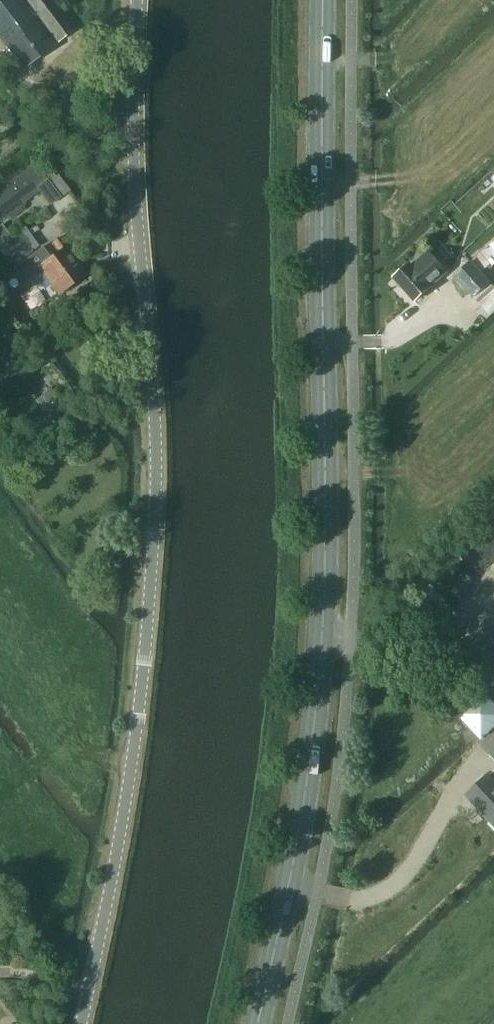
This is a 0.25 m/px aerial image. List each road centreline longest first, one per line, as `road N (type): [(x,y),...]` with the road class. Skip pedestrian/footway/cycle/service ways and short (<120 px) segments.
road 1 (unclassified): [(79,1023),(122,829),(152,567),(155,406),(136,201),(137,0)]
road 2 (secondary): [(259,1023),(293,882),(322,694),(328,519),(324,0)]

